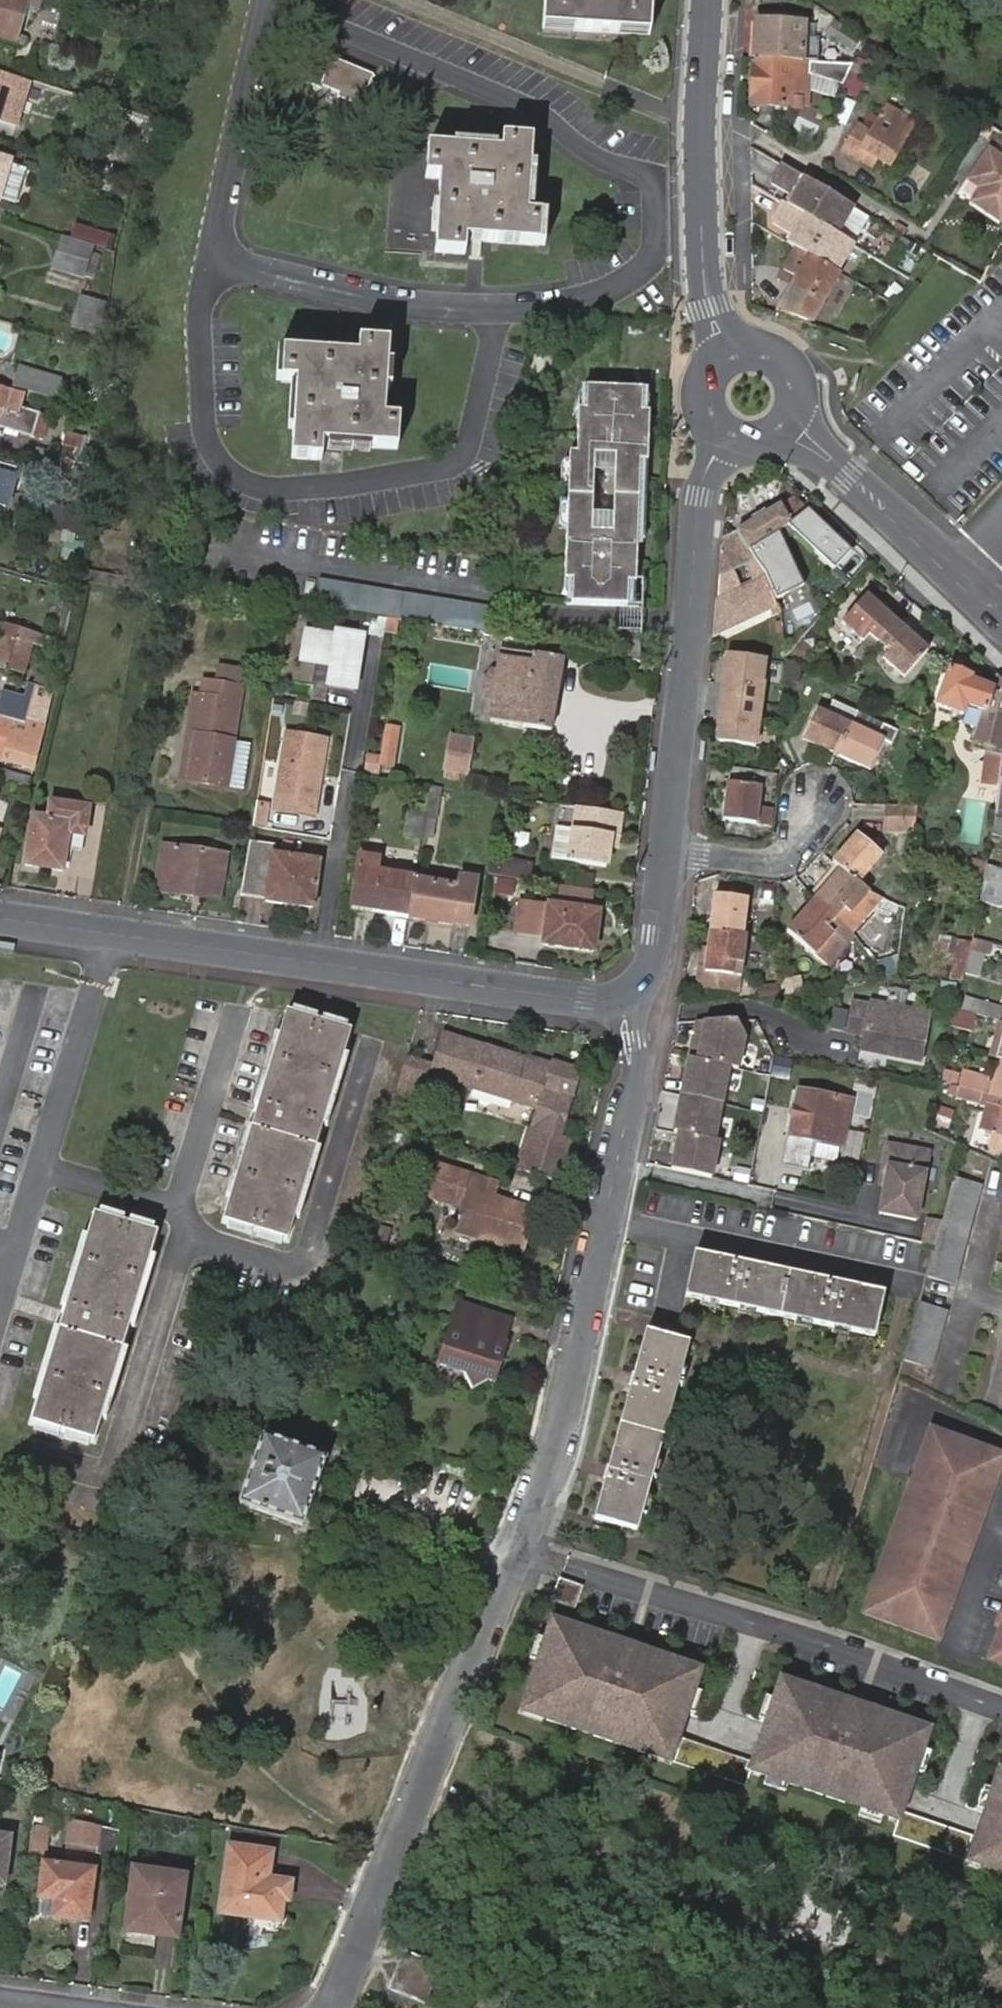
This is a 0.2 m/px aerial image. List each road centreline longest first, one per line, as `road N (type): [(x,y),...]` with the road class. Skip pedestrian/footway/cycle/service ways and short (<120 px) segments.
road 1 (residential): [(328,2007),(515,1553),(562,1407),(634,1079),(618,998)]
road 2 (residential): [(618,998),(586,1001),(0,917)]
road 3 (residential): [(666,849),(700,497),(726,435)]
road 4 (tertiary): [(730,360),(708,308),(701,261),(707,0)]
road 5 (tertiary): [(1001,618),(837,465)]
road 6 (residential): [(666,849),(764,861),(793,854),(817,804)]
road 7 (residential): [(618,998),(633,990),(653,959),(666,849)]

